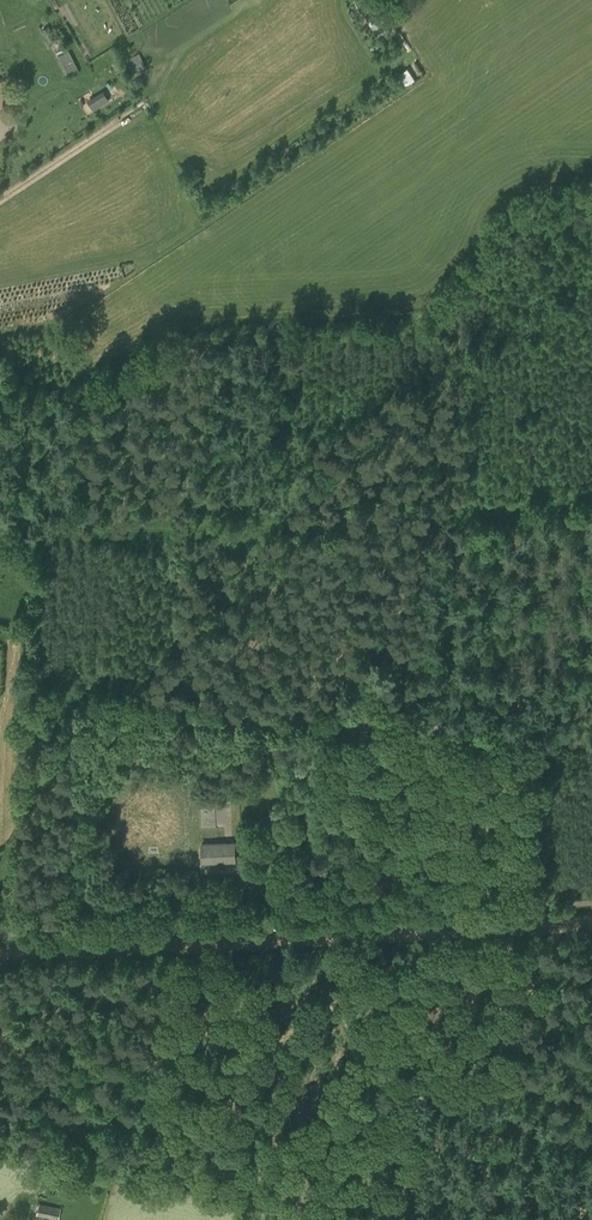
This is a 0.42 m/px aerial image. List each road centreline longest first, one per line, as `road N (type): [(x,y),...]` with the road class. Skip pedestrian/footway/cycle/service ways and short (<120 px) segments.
road 1 (track): [(591,730),(0,687)]
road 2 (track): [(0,954),(591,922)]
road 3 (track): [(53,529),(591,512)]

